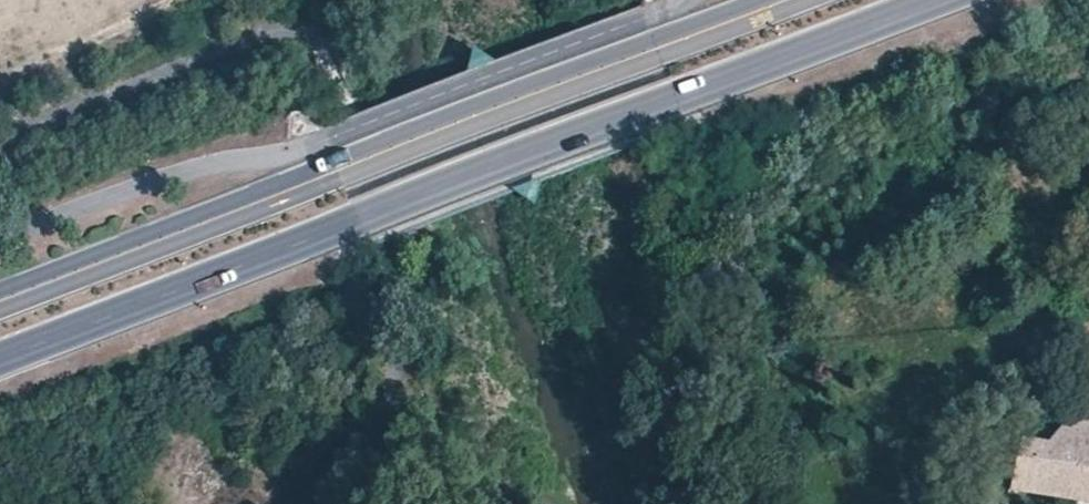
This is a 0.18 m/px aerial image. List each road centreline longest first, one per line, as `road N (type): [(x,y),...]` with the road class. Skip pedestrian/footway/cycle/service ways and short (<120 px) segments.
road 1 (secondary): [(0,360),(948,0)]
road 2 (secondary): [(763,0),(0,295)]

